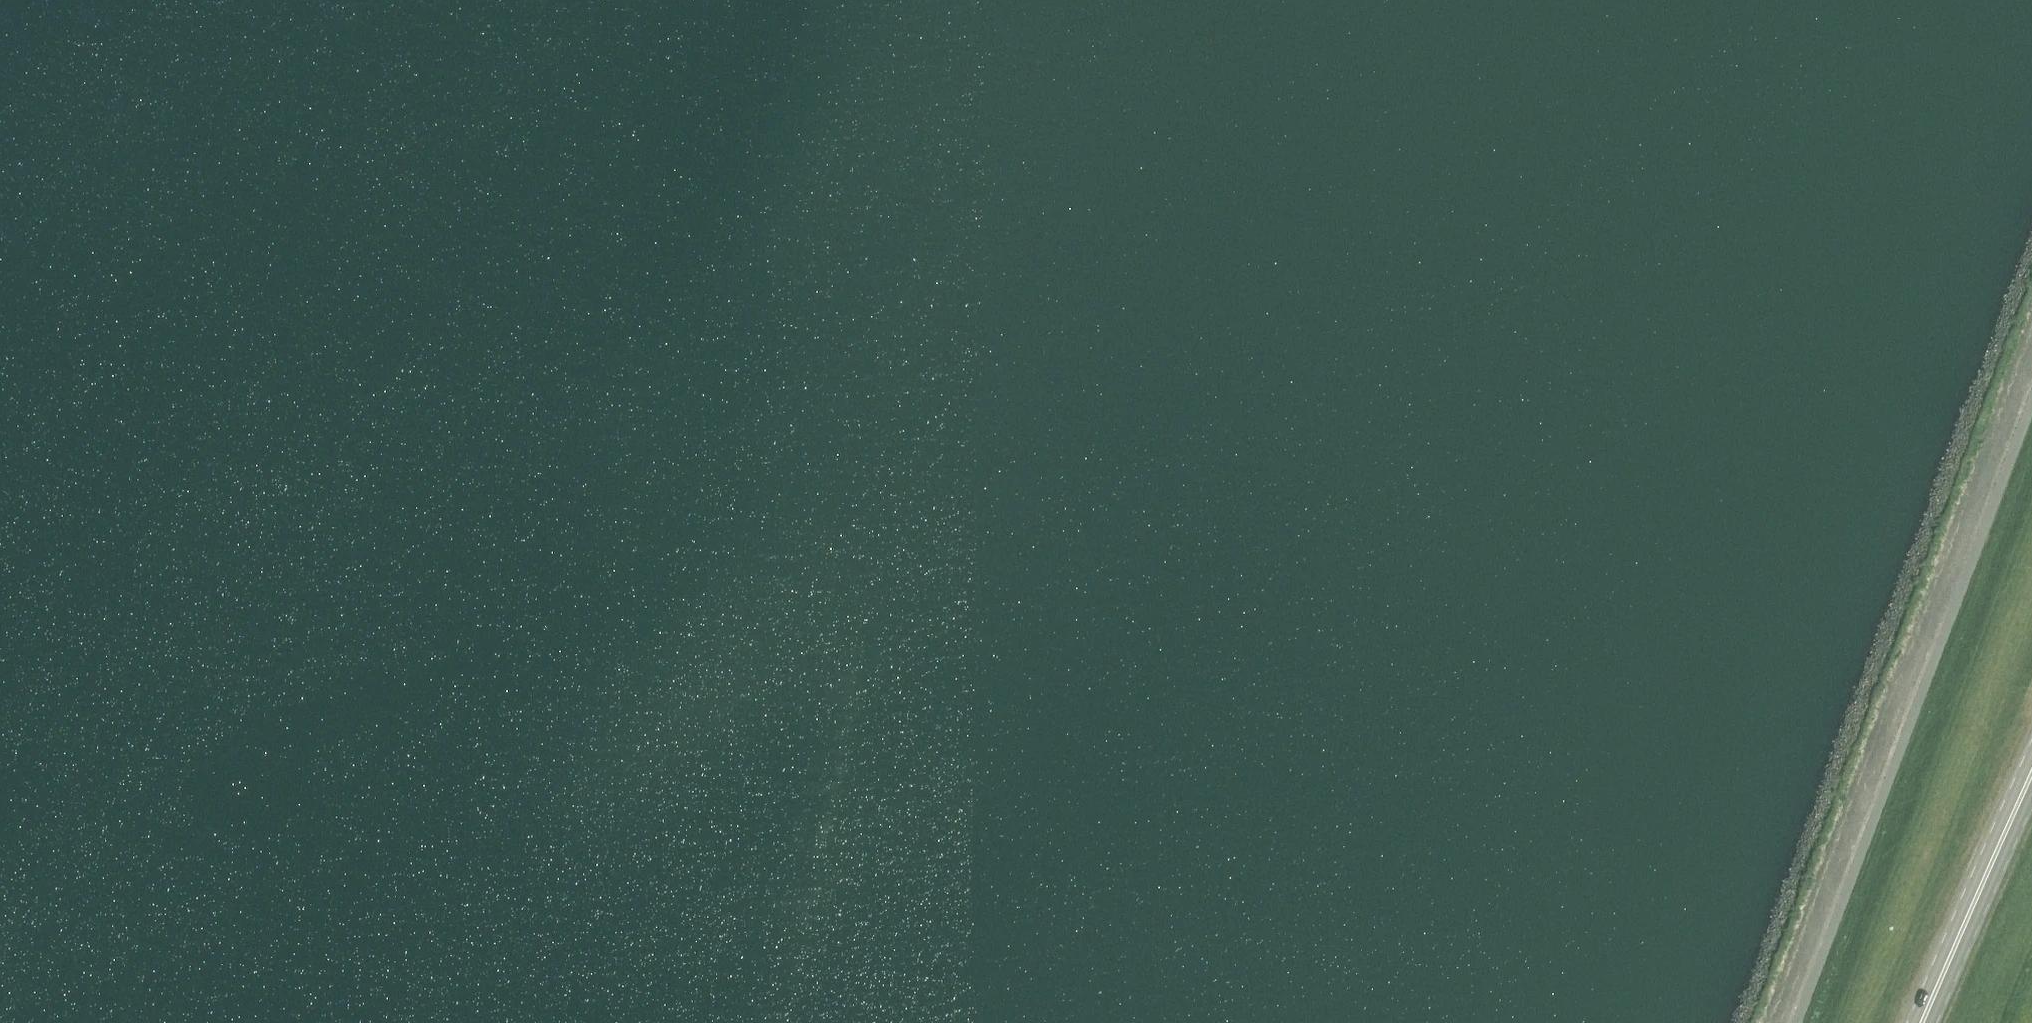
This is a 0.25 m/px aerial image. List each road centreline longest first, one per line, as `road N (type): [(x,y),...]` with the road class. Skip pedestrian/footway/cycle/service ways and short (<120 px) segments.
road 1 (primary): [(1924,1022),(2031,777)]

